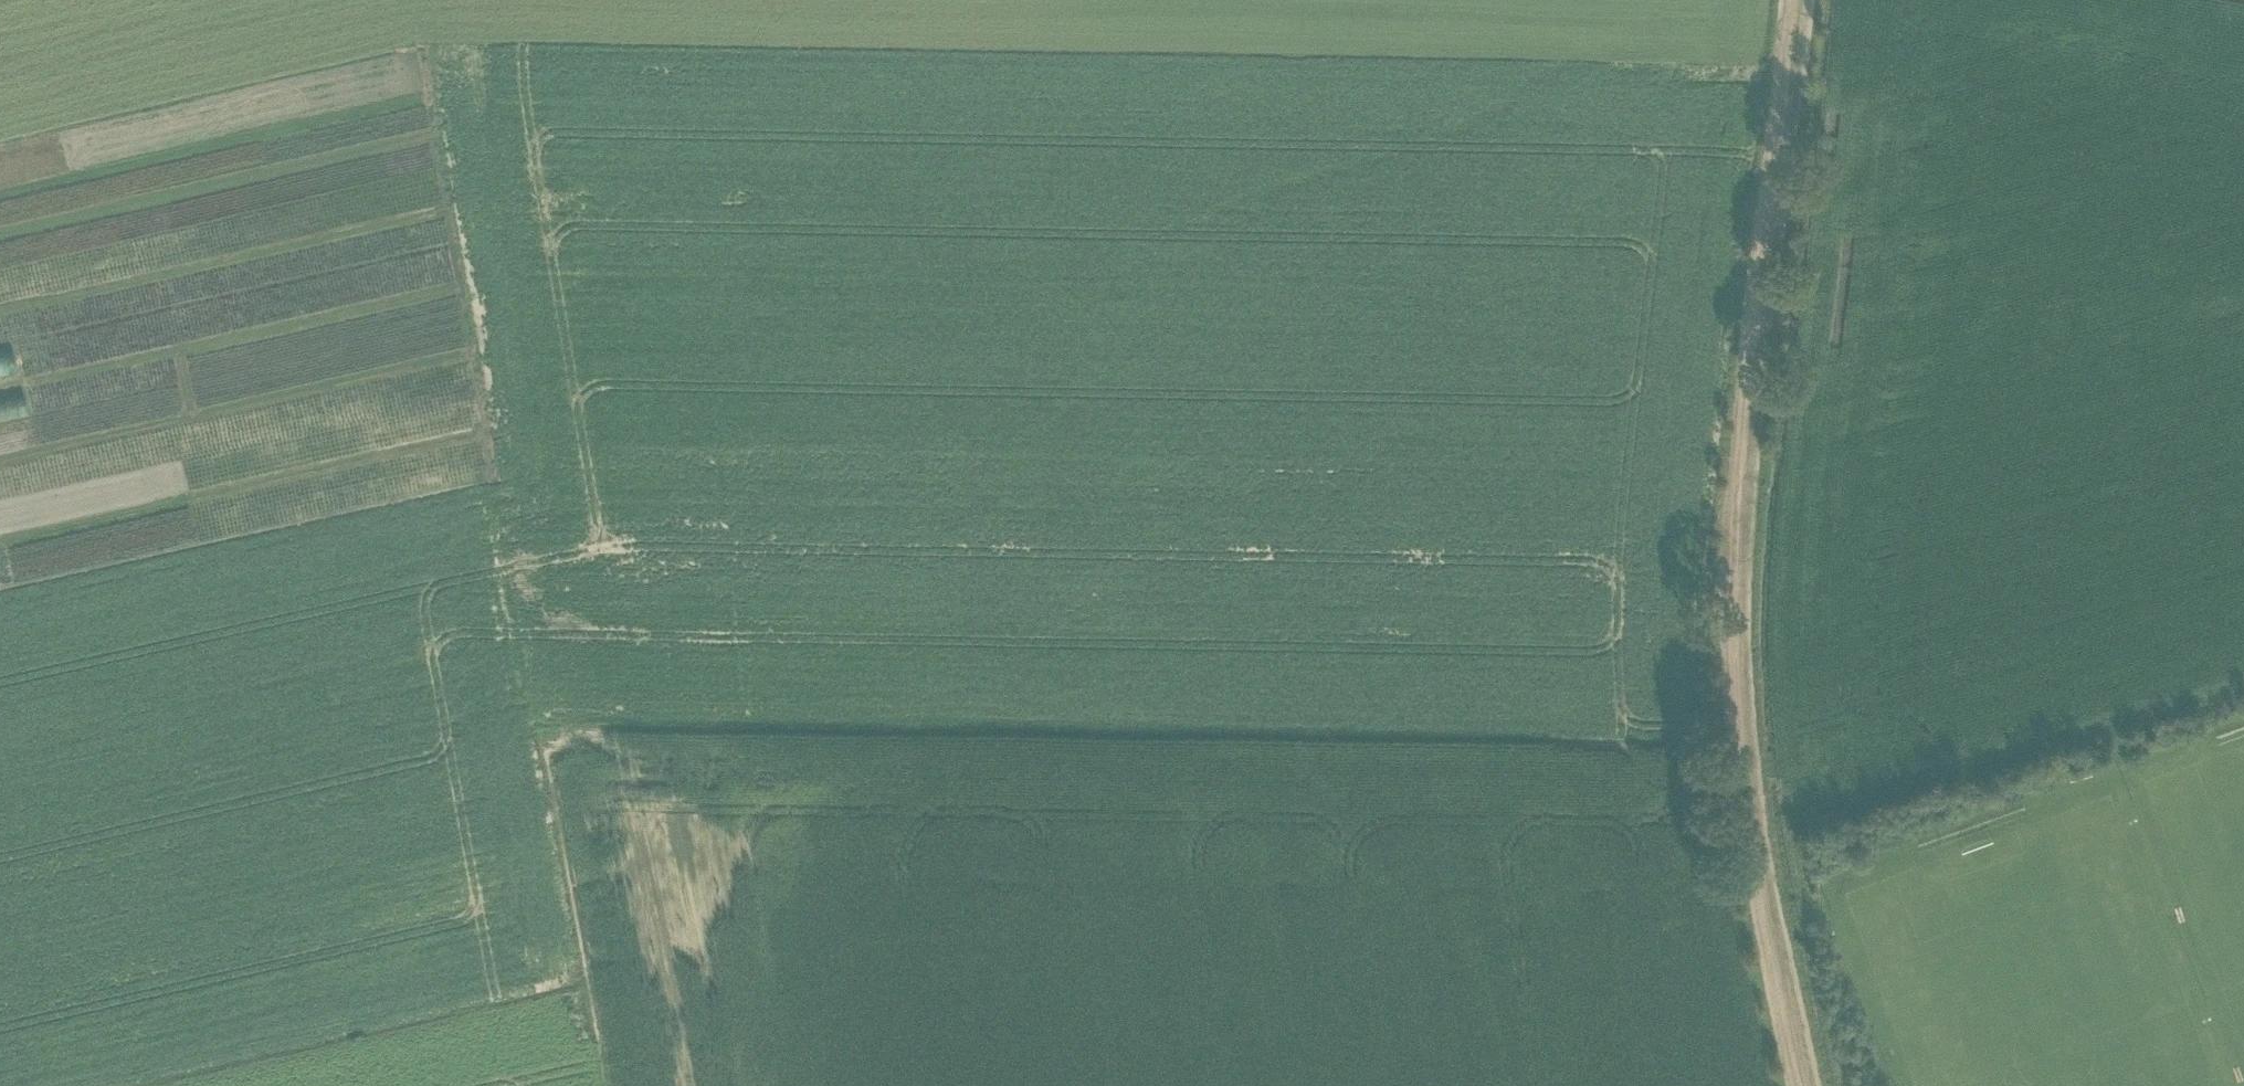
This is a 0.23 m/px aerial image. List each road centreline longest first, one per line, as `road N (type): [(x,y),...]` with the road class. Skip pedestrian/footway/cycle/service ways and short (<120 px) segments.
road 1 (track): [(1802,1085),(1752,844),(1741,690),(1741,449),(1800,0)]

